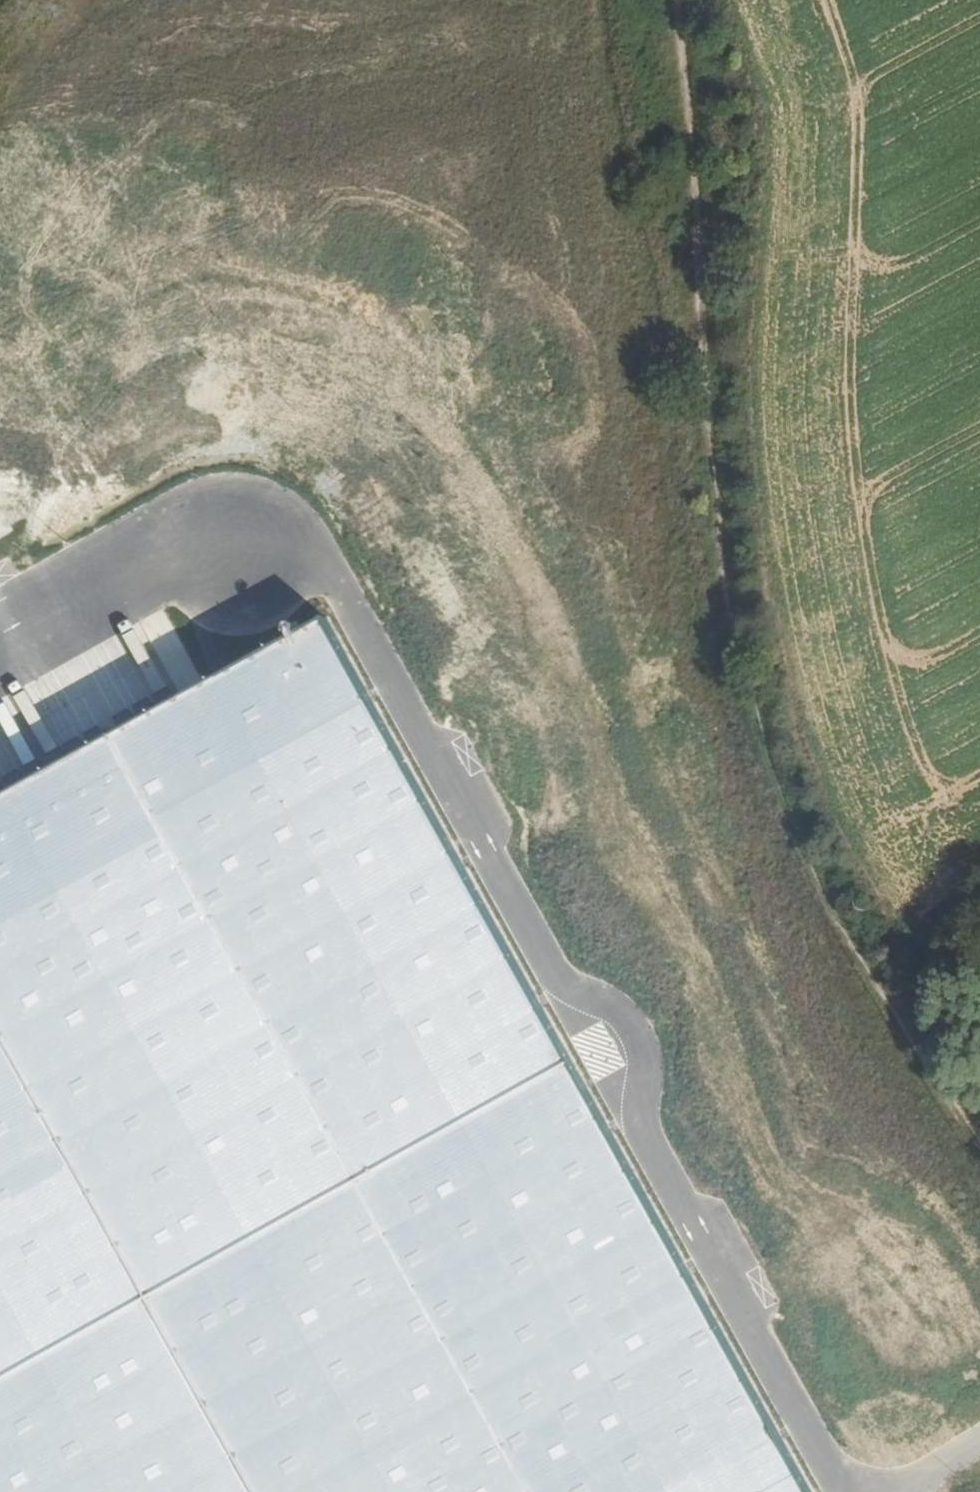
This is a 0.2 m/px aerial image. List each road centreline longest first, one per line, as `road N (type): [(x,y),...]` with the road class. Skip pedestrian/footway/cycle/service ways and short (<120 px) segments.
road 1 (track): [(673,0),(734,667),(815,887),(979,1146)]

